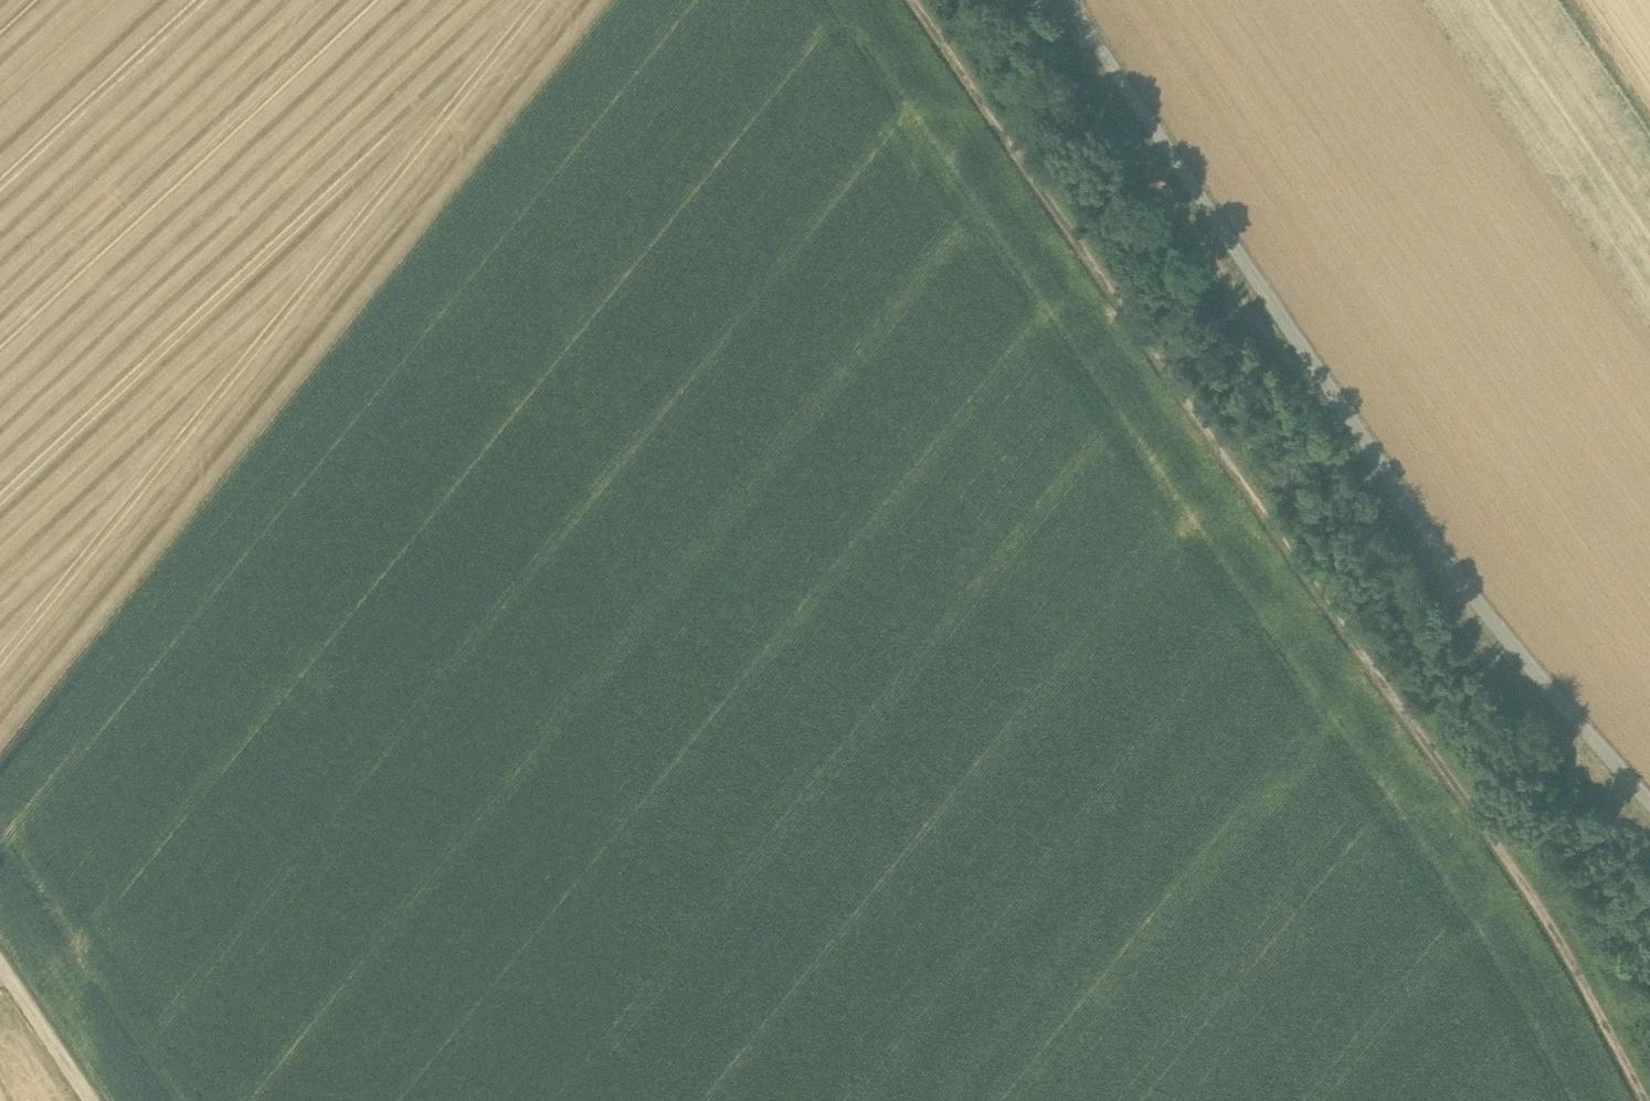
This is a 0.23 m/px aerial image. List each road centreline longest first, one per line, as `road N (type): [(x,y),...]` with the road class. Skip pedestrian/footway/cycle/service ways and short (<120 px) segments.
road 1 (track): [(1072,0),(1421,524),(1649,794)]
road 2 (track): [(0,971),(87,1100)]

